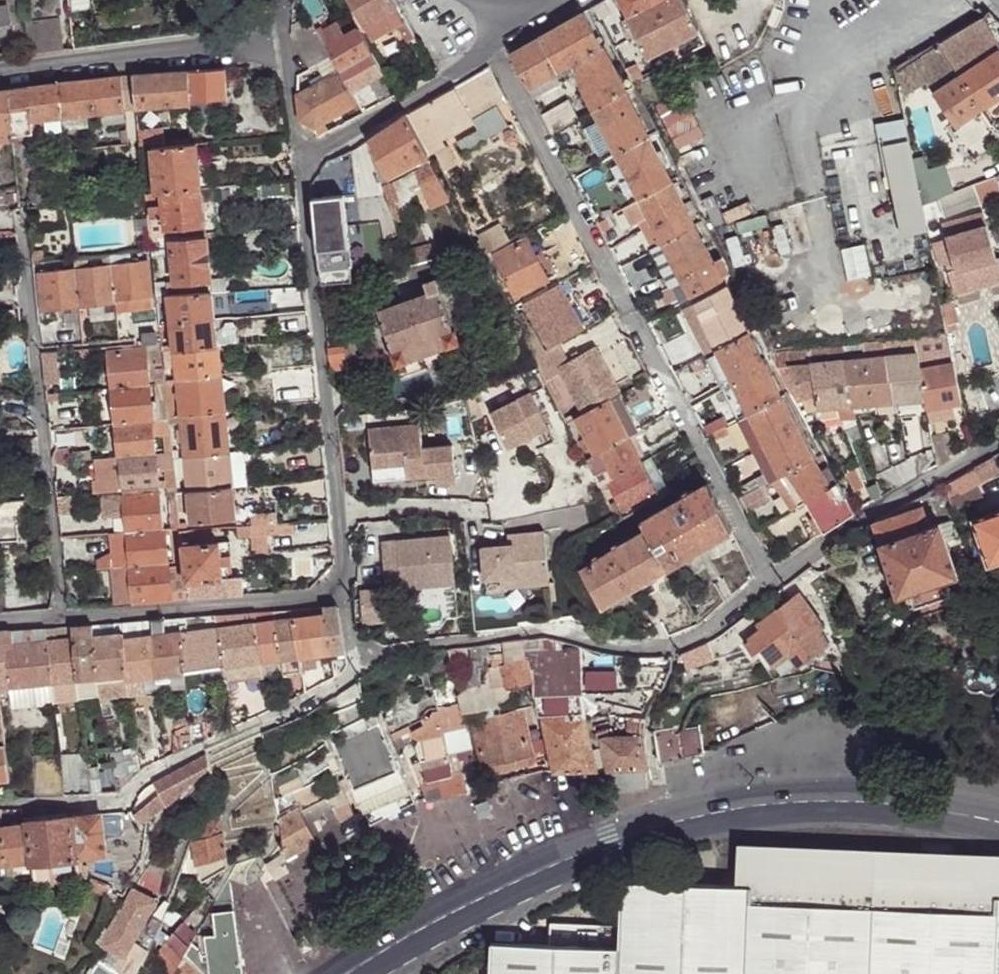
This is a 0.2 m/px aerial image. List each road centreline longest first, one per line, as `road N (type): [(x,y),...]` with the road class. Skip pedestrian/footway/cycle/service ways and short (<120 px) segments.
road 1 (primary): [(352,973),(473,903),(668,824),(806,801),(897,803),(998,820)]
road 2 (residential): [(492,45),(768,584)]
road 3 (residential): [(768,584),(711,630),(675,647),(624,650),(551,631),(391,653),(358,672),(346,598)]
road 4 (residential): [(346,598),(302,160)]
road 5 (residential): [(17,213),(59,619)]
road 6 (residential): [(0,75),(239,47),(284,26)]
road 7 (residential): [(346,598),(59,619)]
road 8 (residential): [(998,443),(864,518),(768,584)]
road 9 (residential): [(206,748),(147,777),(127,801),(39,809),(0,803)]
road 10 (residential): [(302,160),(492,45)]
road 11 (residential): [(302,160),(284,26)]

